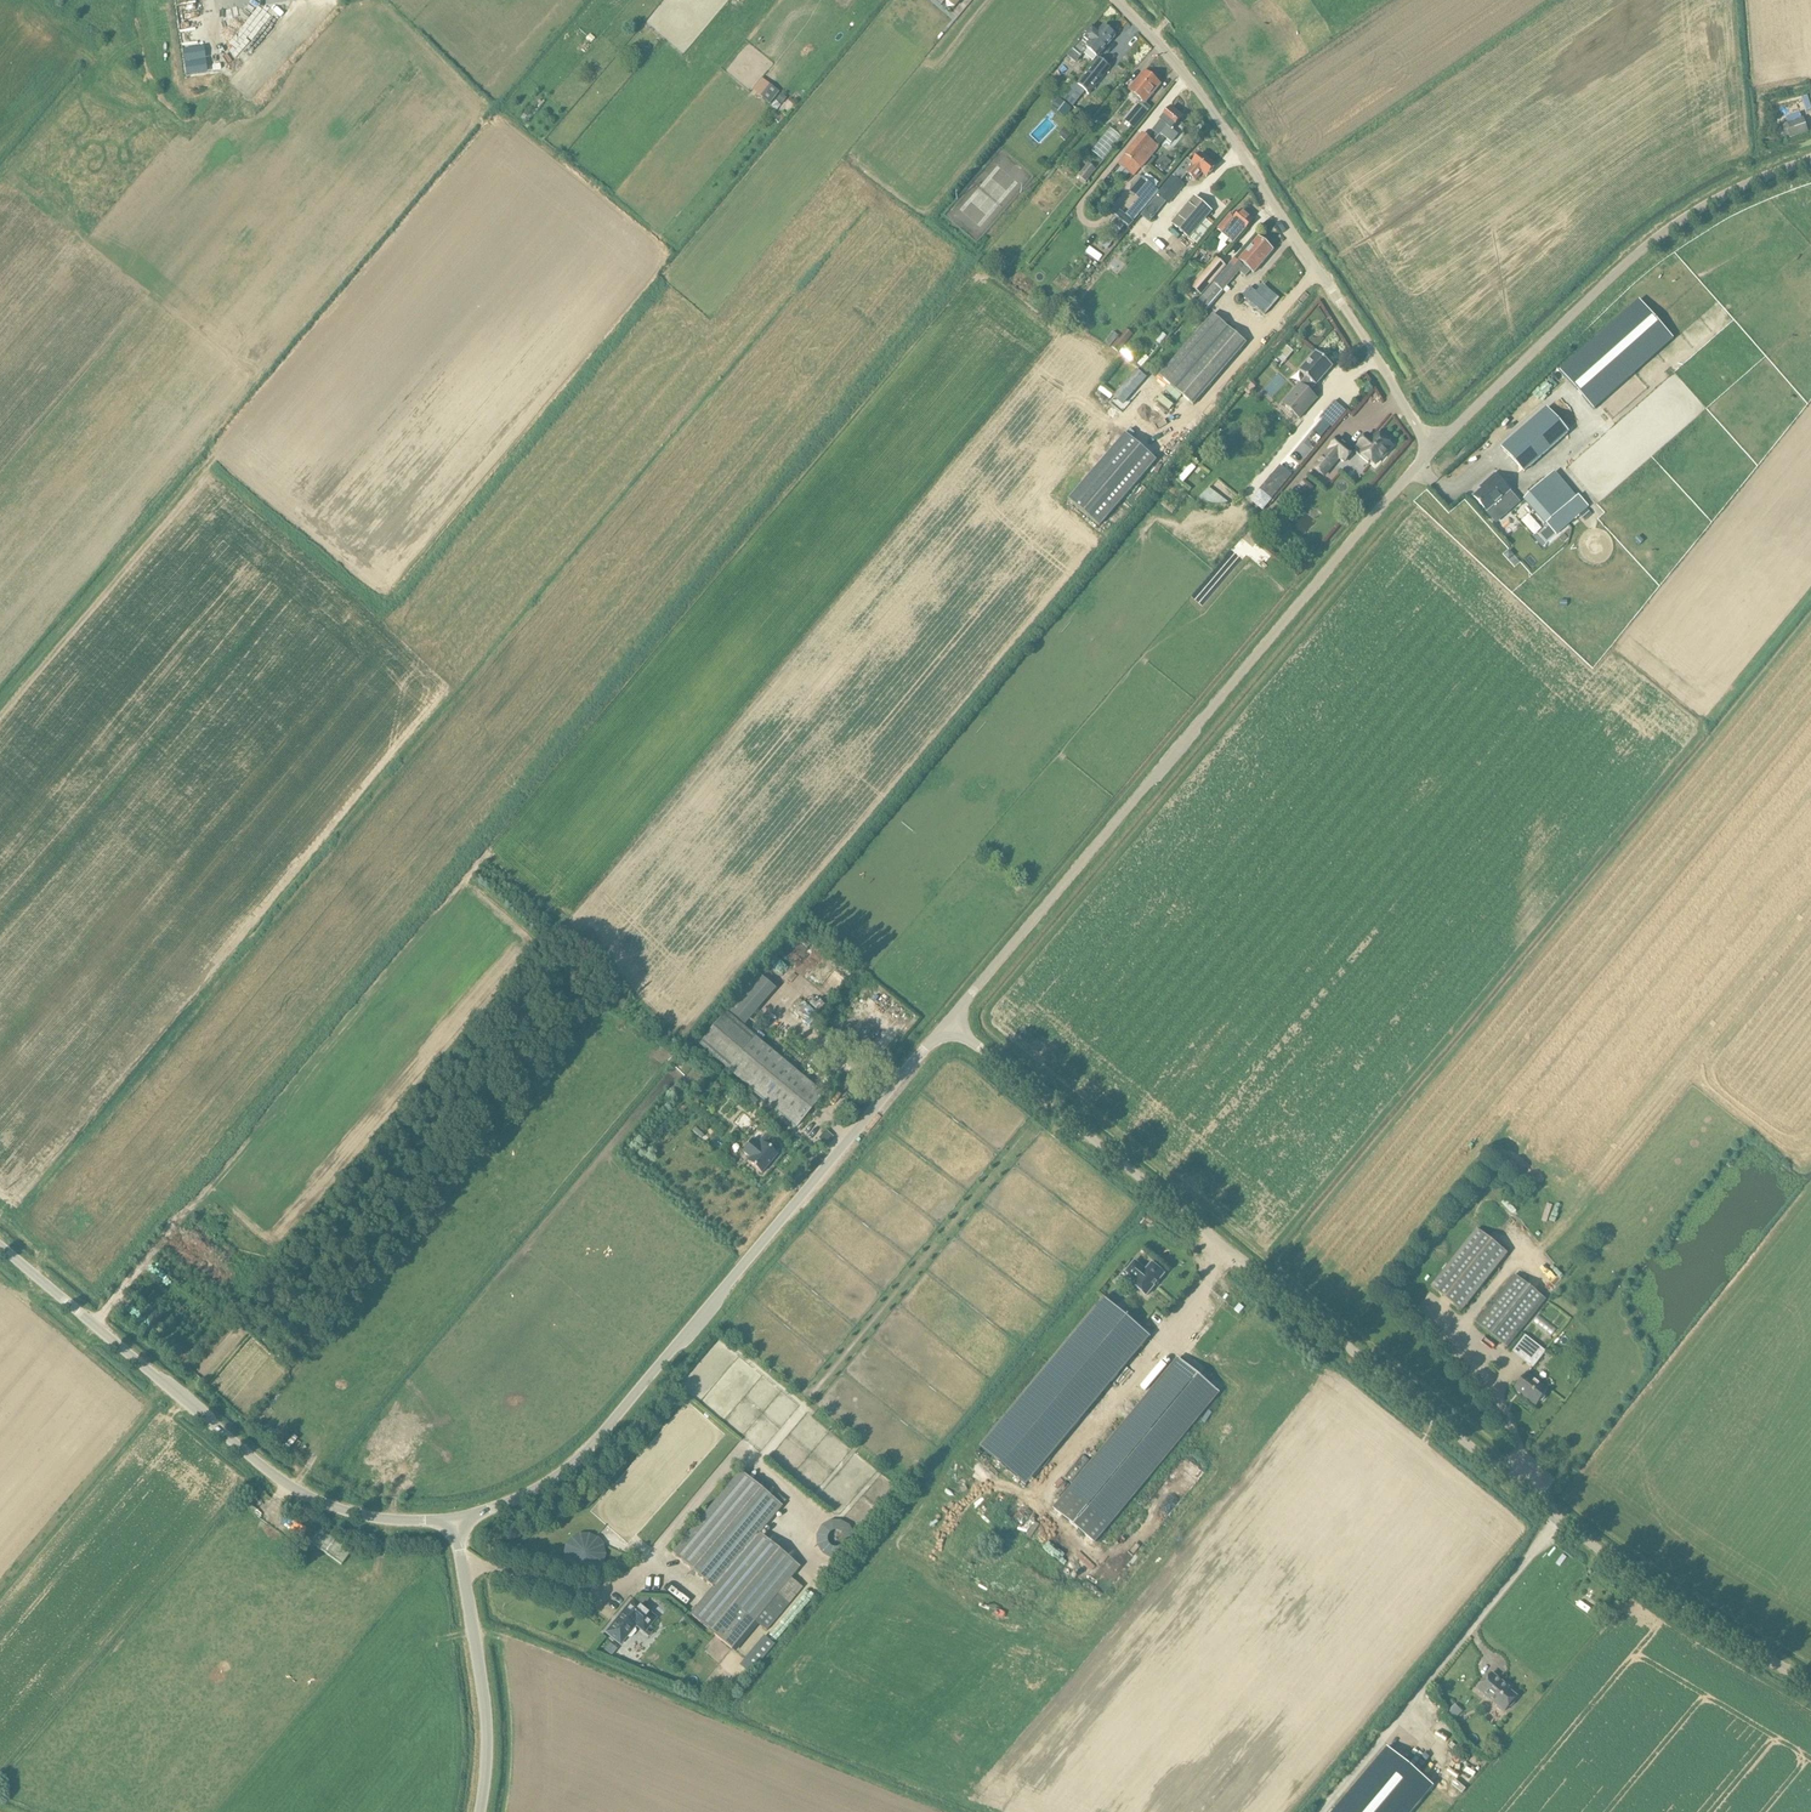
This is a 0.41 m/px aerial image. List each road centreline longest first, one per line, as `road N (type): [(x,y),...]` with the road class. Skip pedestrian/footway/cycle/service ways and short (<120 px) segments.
road 1 (unclassified): [(1810,1684),(1638,1577),(943,1030)]
road 2 (unclassified): [(943,1030),(1429,458)]
road 3 (unclassified): [(453,1507),(525,1483),(608,1419),(943,1030)]
road 4 (unclassified): [(1429,458),(1187,83),(1112,0)]
road 5 (unclassified): [(453,1507),(390,1512),(301,1485),(0,1239)]
road 6 (unclassified): [(1429,458),(1667,227),(1741,184),(1810,161)]
road 7 (unclassified): [(476,1811),(481,1683),(453,1507)]

